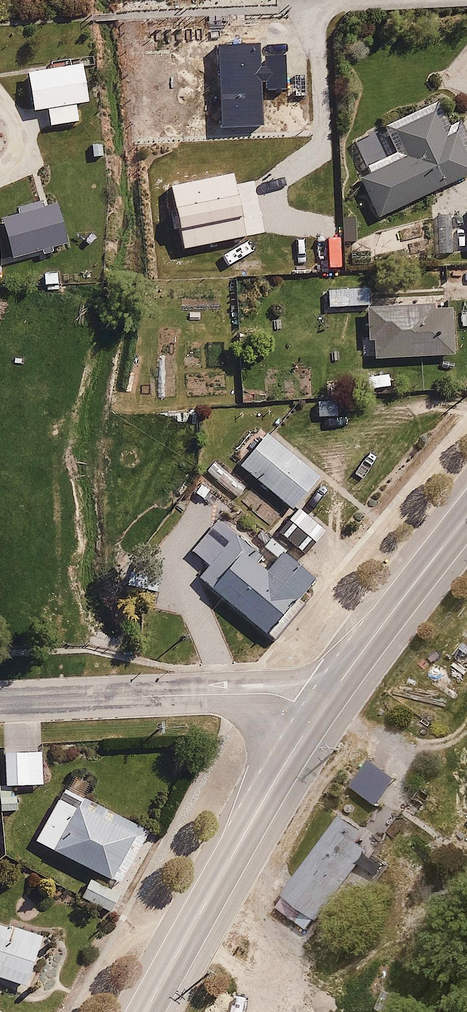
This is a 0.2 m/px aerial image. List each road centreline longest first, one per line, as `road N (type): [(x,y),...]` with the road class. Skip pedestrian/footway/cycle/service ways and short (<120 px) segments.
road 1 (primary): [(151,1011),(322,709)]
road 2 (residential): [(0,704),(253,694),(322,709)]
road 3 (primary): [(322,709),(466,522)]

